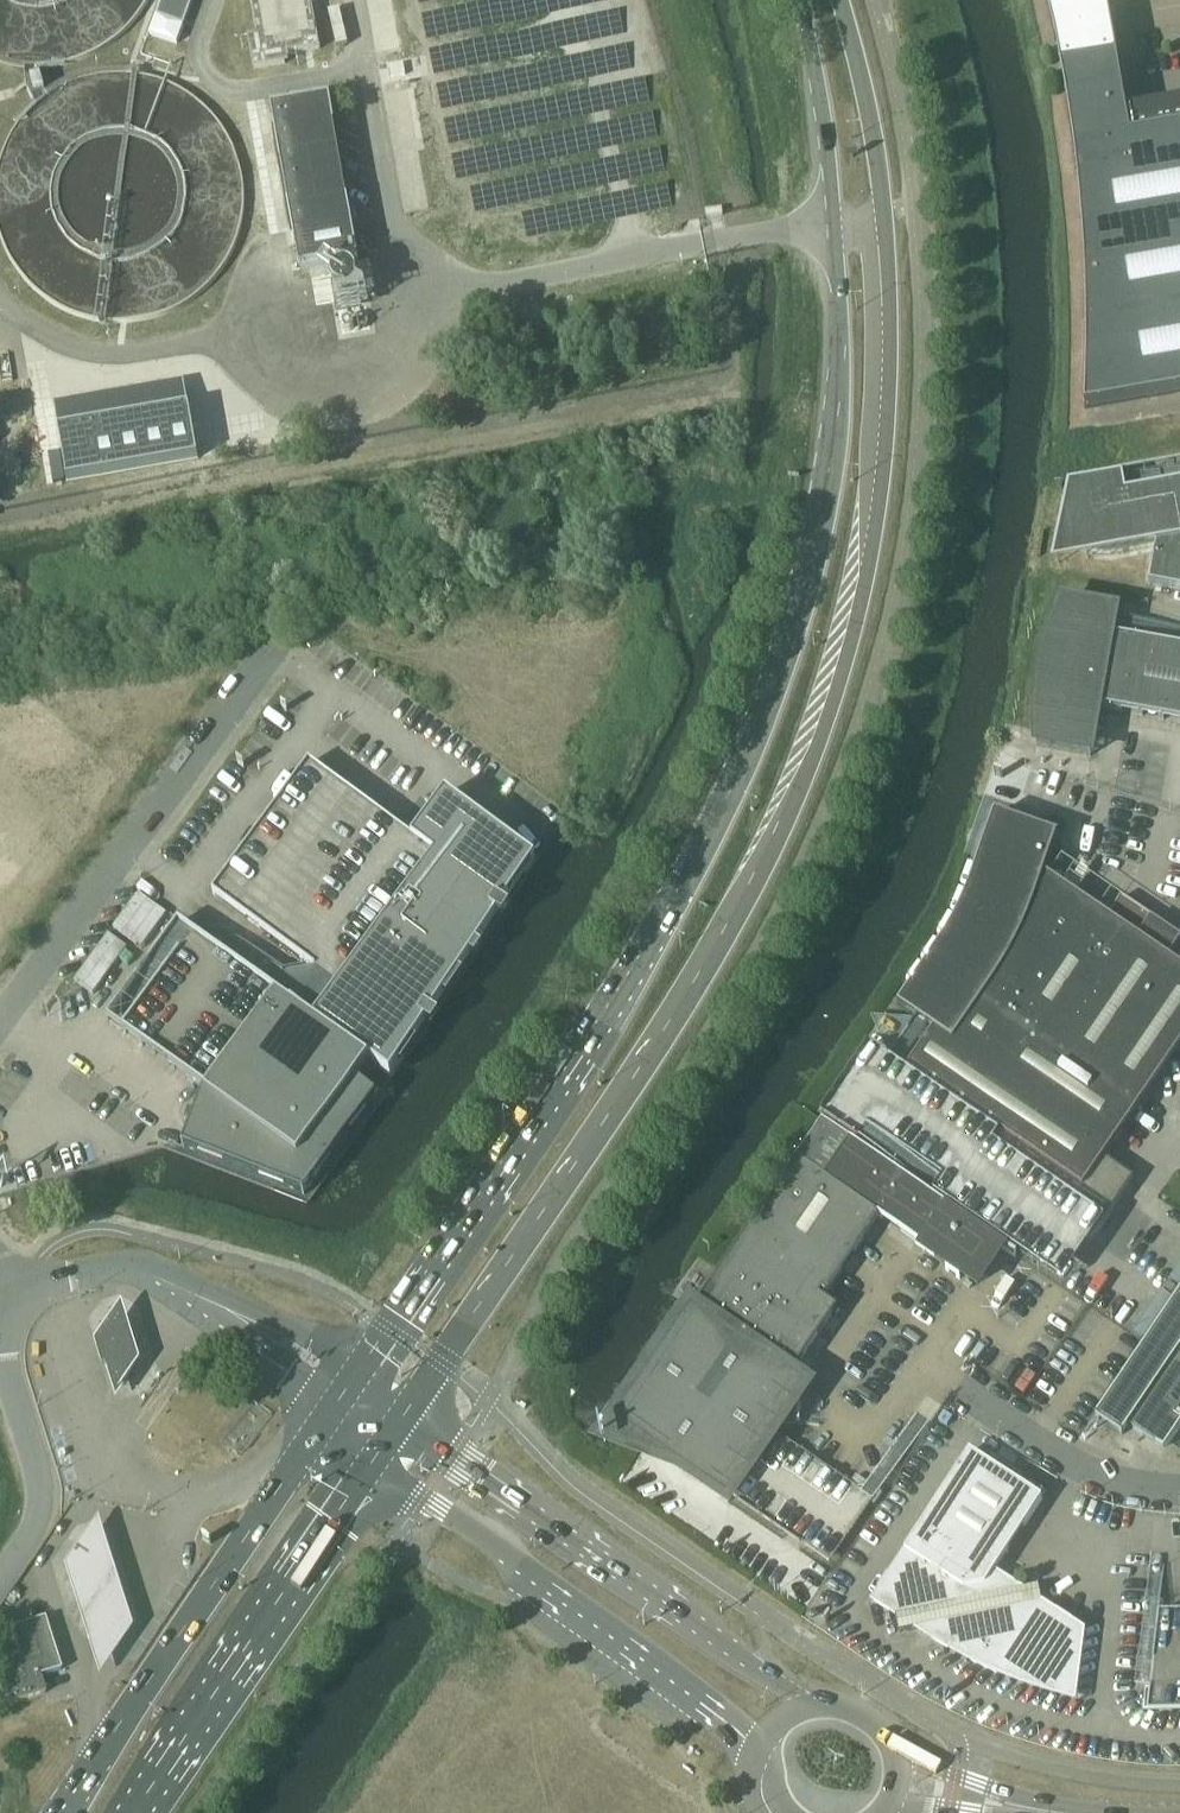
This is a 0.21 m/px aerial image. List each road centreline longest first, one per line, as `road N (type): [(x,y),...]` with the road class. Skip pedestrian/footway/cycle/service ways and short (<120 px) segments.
road 1 (primary): [(406,1411),(715,949),(816,758),(864,594),(884,227)]
road 2 (primary): [(833,229),(836,431),(811,568),(761,720),(671,910),(527,1144),(368,1370)]
road 3 (unclassified): [(639,259),(447,295),(387,229),(352,0)]
road 4 (tertiary): [(809,1706),(450,1458),(406,1411)]
road 5 (tertiary): [(369,1464),(523,1567),(765,1749)]
road 6 (primary): [(330,1421),(63,1812)]
road 7 (unclassified): [(0,1025),(269,649)]
road 8 (primary): [(137,1812),(369,1464)]
road 9 (unclassified): [(639,259),(595,92),(617,42),(604,0)]
road 10 (unclassified): [(0,1345),(42,1494),(35,1526),(0,1581)]
road 11 (unclassified): [(962,1393),(1091,1474),(1179,1492)]
road 12 (primary): [(798,0),(833,229)]
road 13 (primary): [(884,227),(859,66),(840,0)]
road 14 (unclassified): [(368,1370),(305,1334),(188,1293)]
road 15 (unclassified): [(833,229),(639,259)]
road 16 (unclassified): [(188,1293),(114,1274),(68,1276),(0,1300)]
road 17 (unclassified): [(188,1293),(288,1374),(330,1421)]
road 18 (tertiary): [(1048,1812),(898,1758)]

